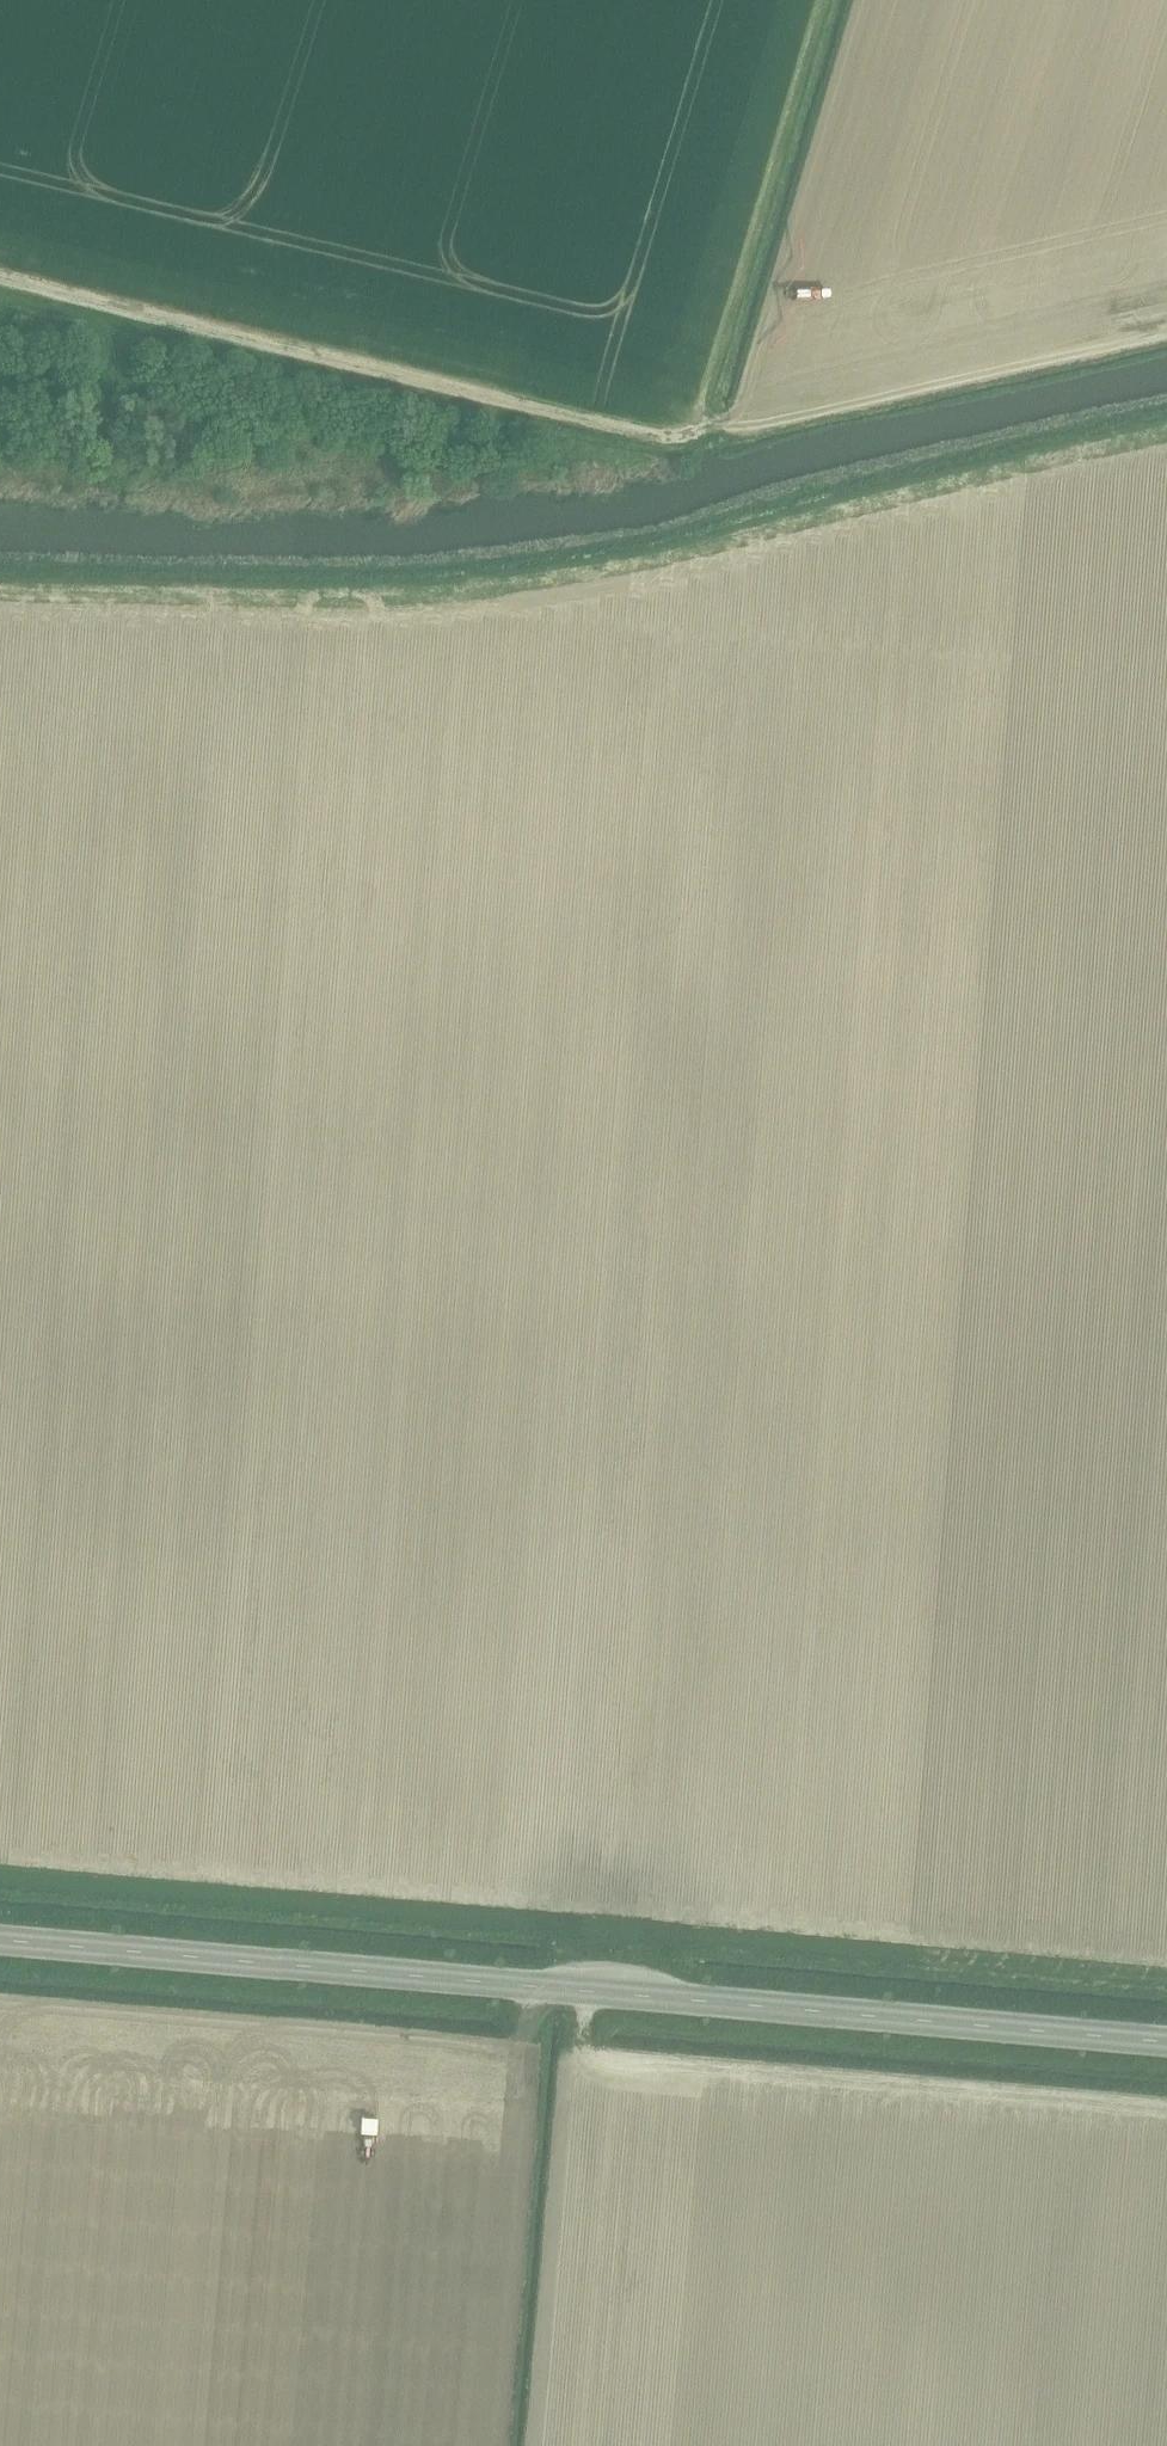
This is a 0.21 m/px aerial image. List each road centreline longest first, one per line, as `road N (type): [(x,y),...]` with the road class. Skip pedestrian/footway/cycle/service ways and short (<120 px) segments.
road 1 (secondary): [(1166,2041),(0,1939)]

